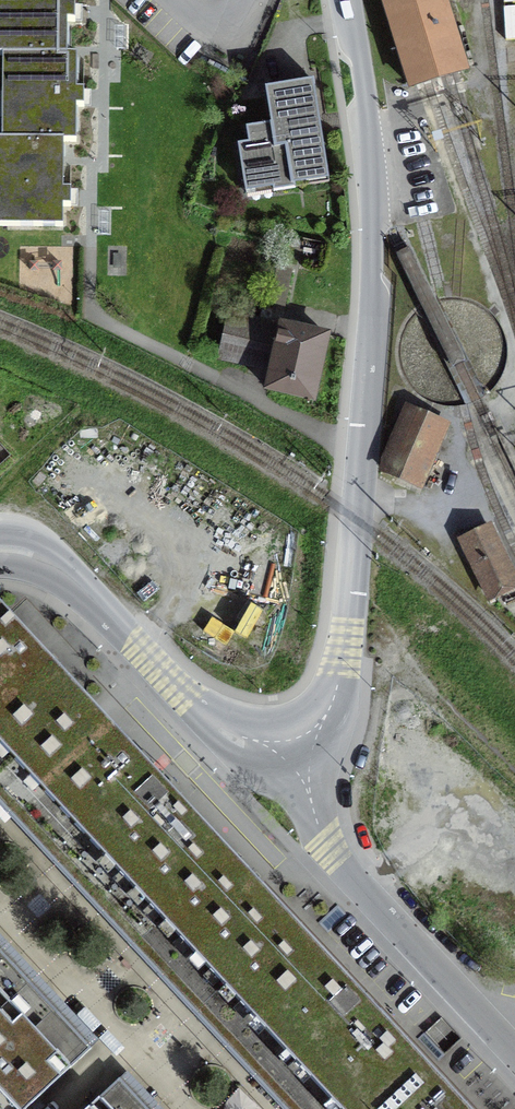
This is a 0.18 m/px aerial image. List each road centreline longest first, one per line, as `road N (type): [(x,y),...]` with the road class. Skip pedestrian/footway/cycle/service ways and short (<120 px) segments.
road 1 (residential): [(292,744),(324,722),(342,671),(372,325),(371,169),(345,0)]
road 2 (residential): [(514,1056),(343,872),(292,744)]
road 3 (residential): [(292,744),(250,739),(209,720),(52,573),(0,554)]

